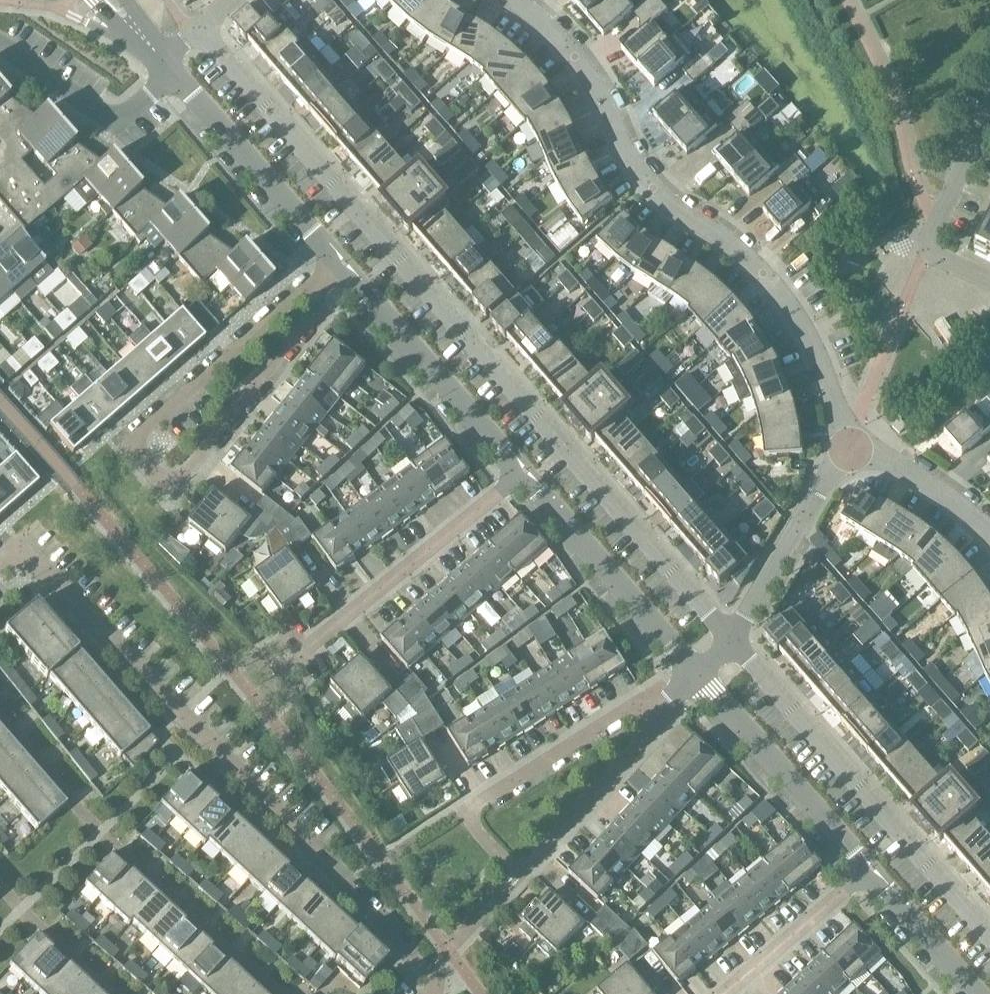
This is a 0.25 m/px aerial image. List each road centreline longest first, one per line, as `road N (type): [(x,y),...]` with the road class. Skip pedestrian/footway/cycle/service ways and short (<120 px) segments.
road 1 (residential): [(734,639),(209,14)]
road 2 (residential): [(850,444),(801,319),(739,247),(657,186),(630,151),(593,72),(515,0)]
road 3 (residential): [(331,873),(31,561)]
road 4 (residential): [(989,934),(734,639)]
road 5 (residential): [(463,814),(518,878),(678,694)]
road 6 (unclassified): [(520,481),(339,267)]
road 7 (residential): [(154,473),(138,446),(145,426),(319,284)]
road 8 (residential): [(319,284),(315,314),(193,469),(174,478),(154,473)]
road 9 (residential): [(313,649),(520,481)]
road 10 (unclassified): [(697,680),(520,481)]
road 11 (unclassified): [(868,874),(697,680)]
road 12 (unclassified): [(339,267),(175,79)]
road 13 (residential): [(463,814),(645,699),(678,694)]
road 14 (residential): [(734,639),(850,444)]
road 15 (residential): [(0,45),(119,123),(175,79)]
road 16 (residential): [(989,274),(932,249),(933,227),(989,122)]
road 17 (residential): [(731,993),(868,874)]
road 18 (residential): [(989,530),(968,509),(850,444)]
road 19 (residential): [(331,873),(426,965),(434,993)]
road 20 (unclassified): [(972,993),(868,874)]

